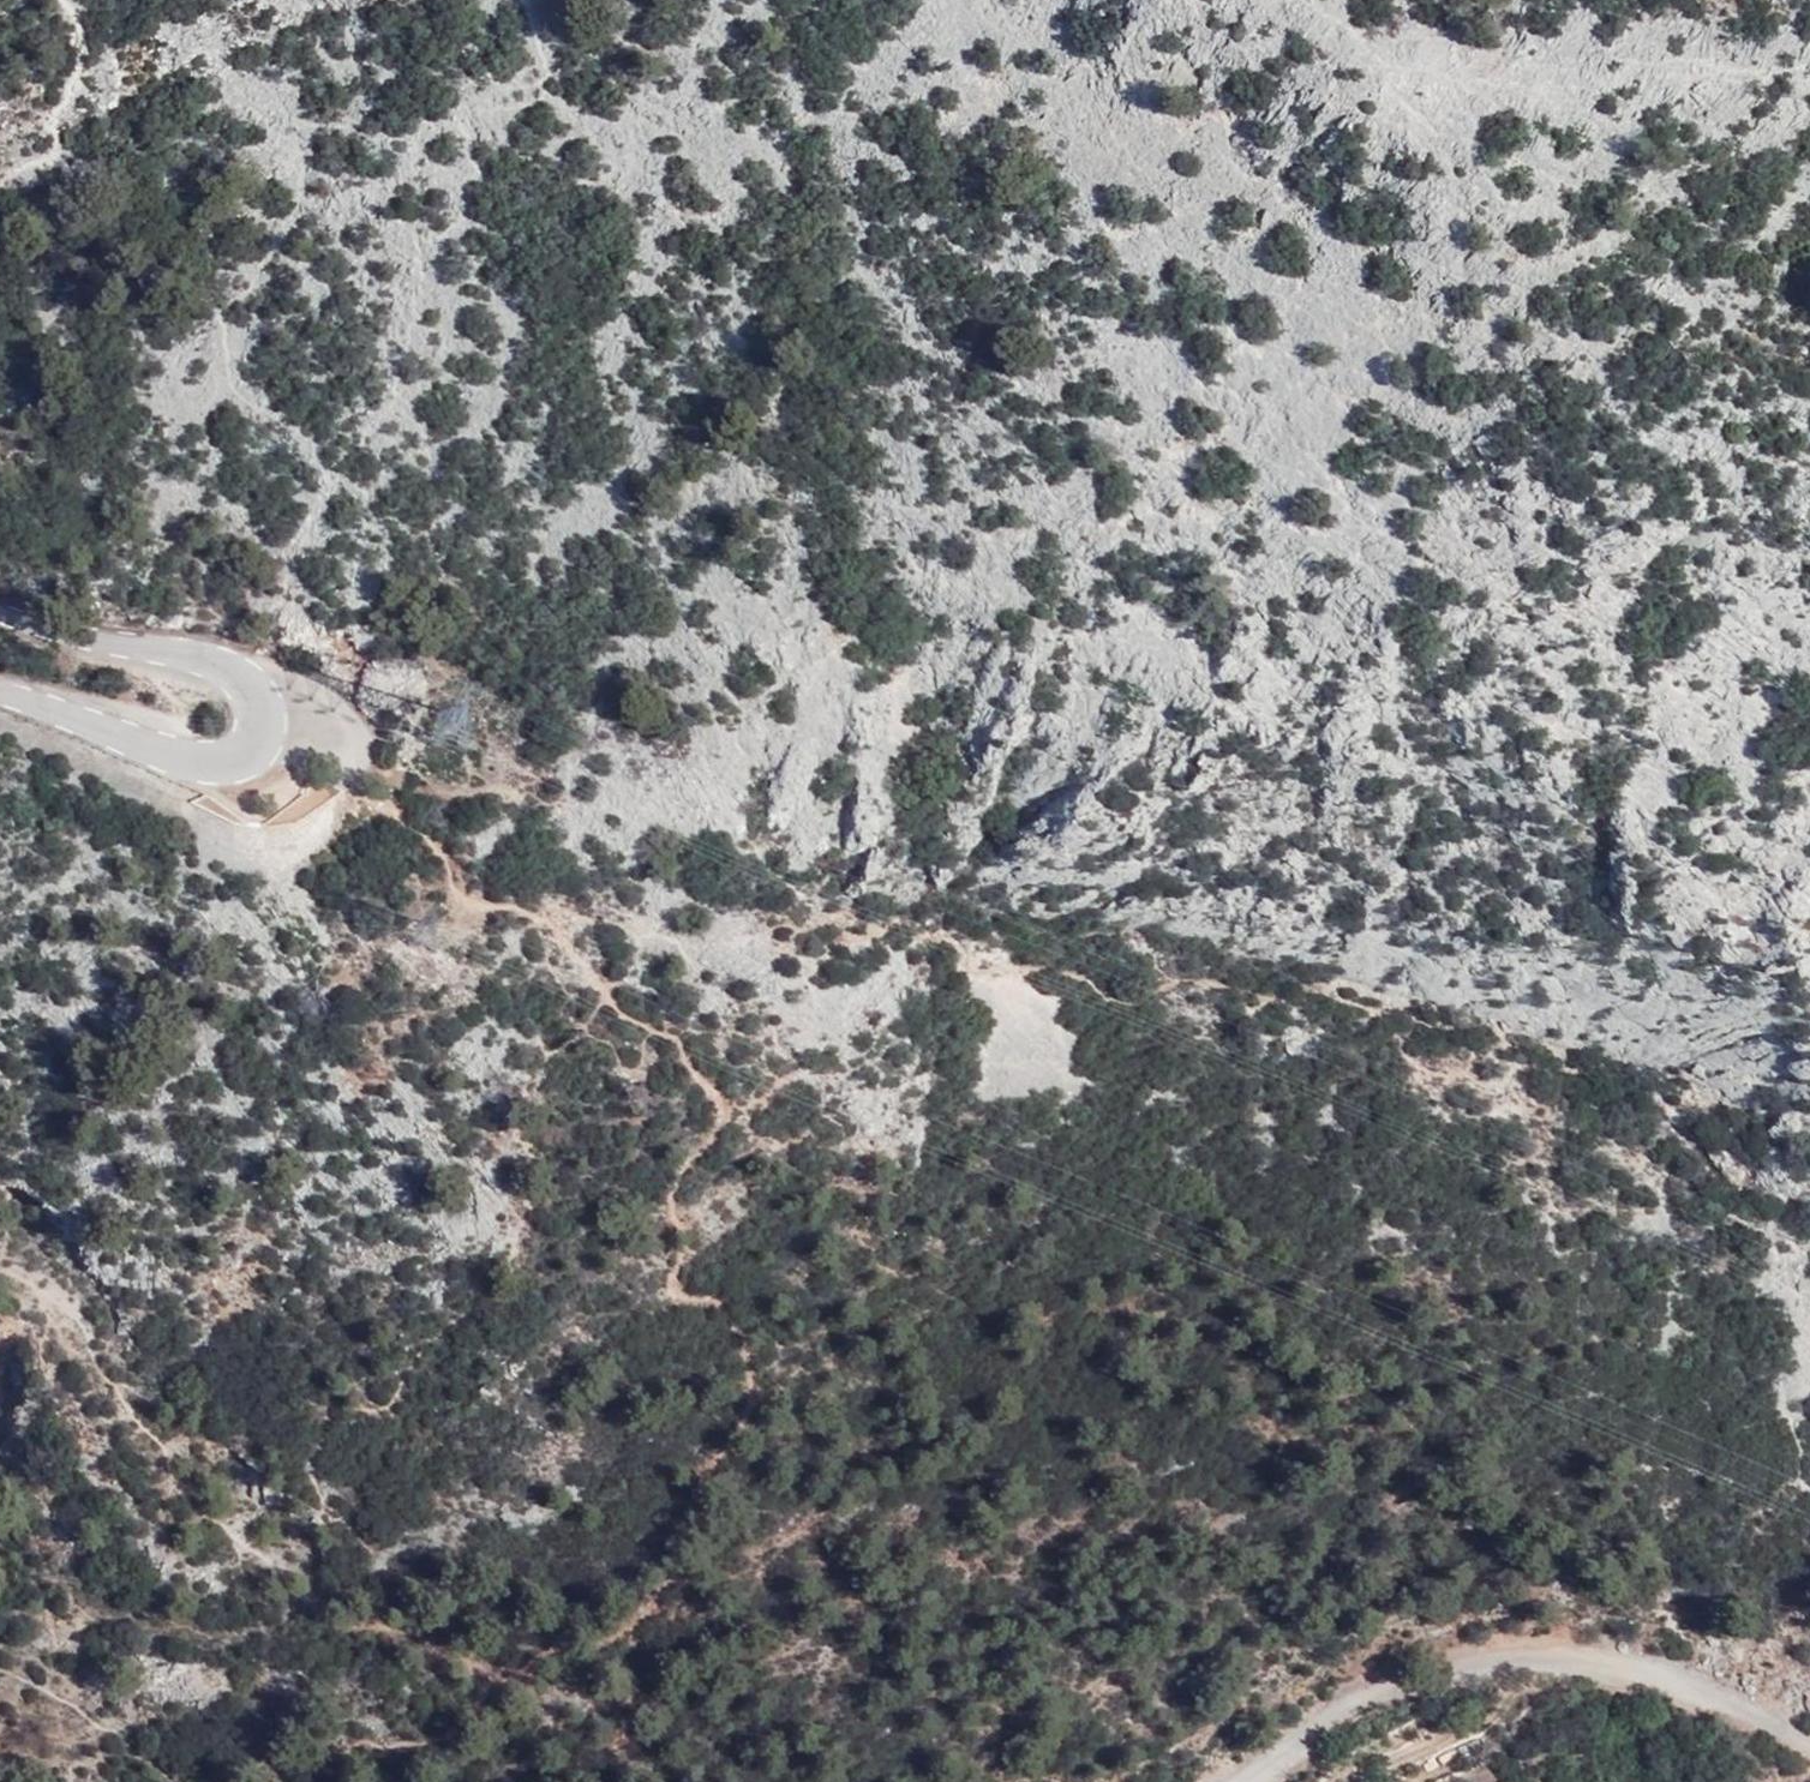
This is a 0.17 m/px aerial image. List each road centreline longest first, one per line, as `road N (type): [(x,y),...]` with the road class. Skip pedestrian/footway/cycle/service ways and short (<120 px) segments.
road 1 (track): [(1809,1743),(1647,1663),(1516,1646),(1437,1664),(1353,1699),(1261,1781)]
road 2 (unclassified): [(0,697),(166,755),(224,764),(252,741),(260,705),(239,675),(0,609)]

